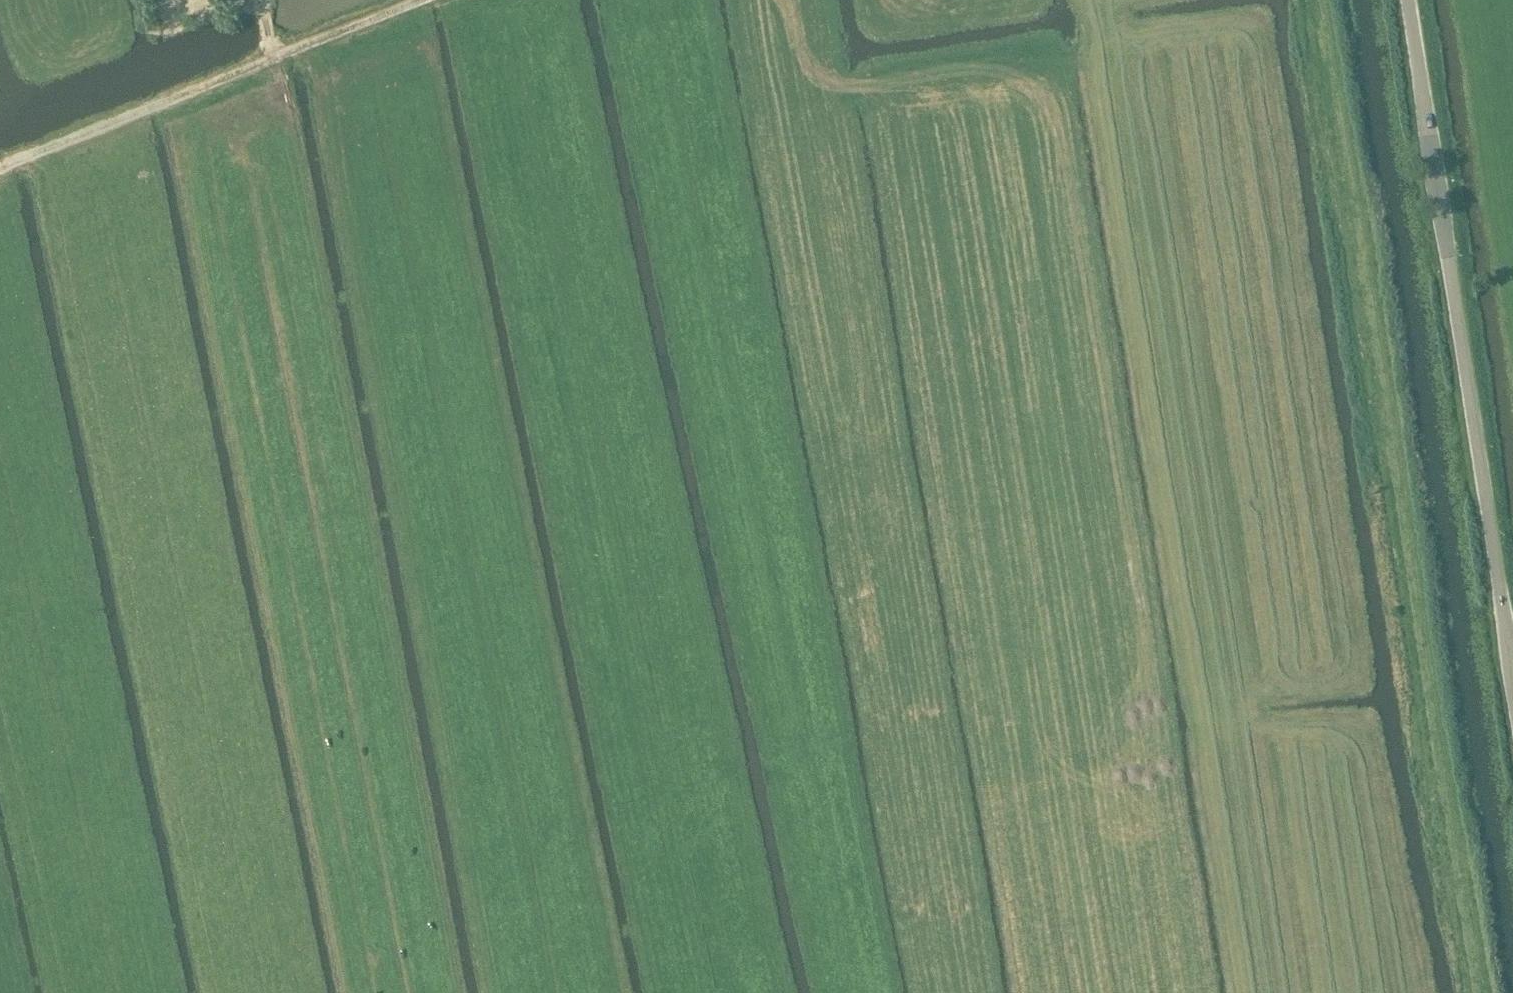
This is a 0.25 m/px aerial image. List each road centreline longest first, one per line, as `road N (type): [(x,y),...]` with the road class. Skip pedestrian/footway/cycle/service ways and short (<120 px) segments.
road 1 (tertiary): [(1512,699),(1406,0)]

